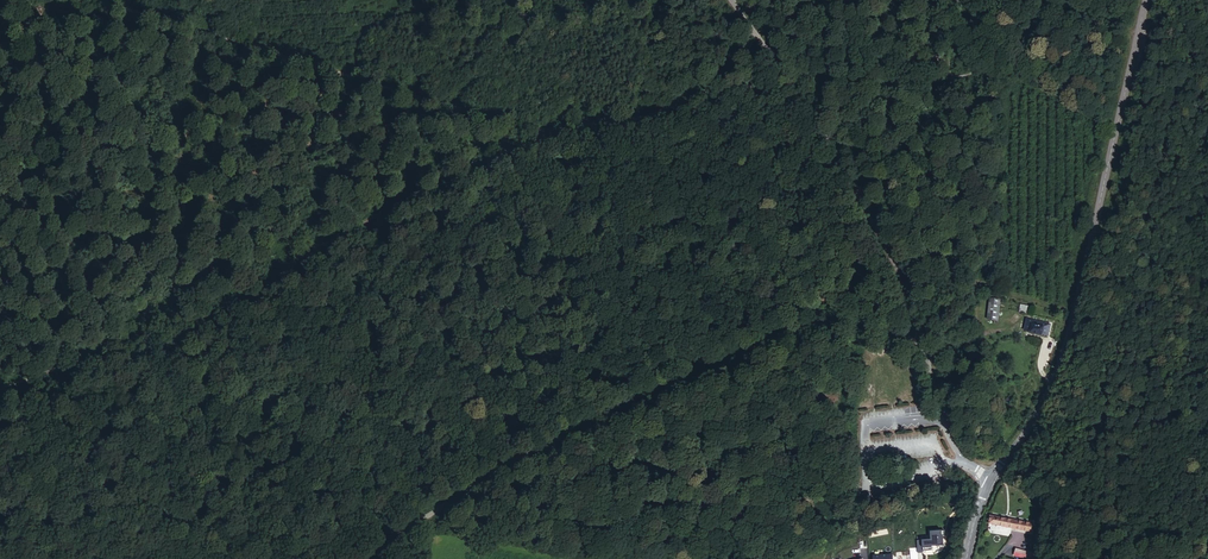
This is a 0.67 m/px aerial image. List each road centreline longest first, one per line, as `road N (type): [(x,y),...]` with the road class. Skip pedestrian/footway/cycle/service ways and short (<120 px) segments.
road 1 (track): [(1140,30),(1071,17),(1027,33),(978,72),(902,88),(820,78),(741,85),(635,120),(559,129),(379,214),(222,309),(0,391)]
road 2 (tertiary): [(965,558),(986,491),(1056,373),(1146,0)]
road 3 (track): [(937,399),(894,266),(789,79),(731,0)]
road 4 (track): [(1207,552),(1118,531),(1065,488),(997,473)]

